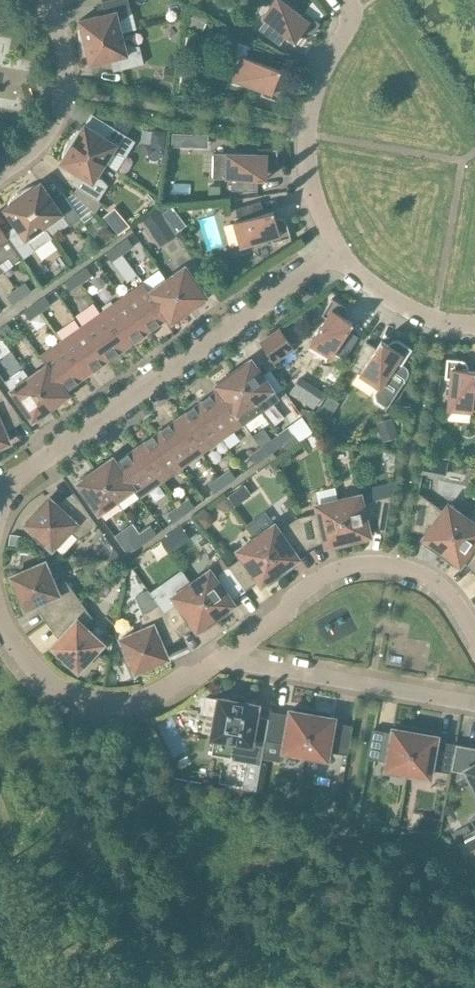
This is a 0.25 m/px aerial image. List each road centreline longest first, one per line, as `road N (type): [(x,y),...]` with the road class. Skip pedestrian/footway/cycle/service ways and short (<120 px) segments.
road 1 (residential): [(0,487),(336,252)]
road 2 (residential): [(474,633),(427,569),(397,555),(363,555),(330,568),(232,656)]
road 3 (residential): [(232,656),(164,693),(106,701),(63,692),(8,636),(0,614)]
road 4 (residential): [(336,252),(310,176),(309,137),(319,87),(356,12),(347,0)]
road 5 (residential): [(232,656),(474,696)]
road 6 (residential): [(0,178),(51,142),(59,117),(65,63),(39,0)]
road 7 (residential): [(474,327),(390,303),(336,252)]

